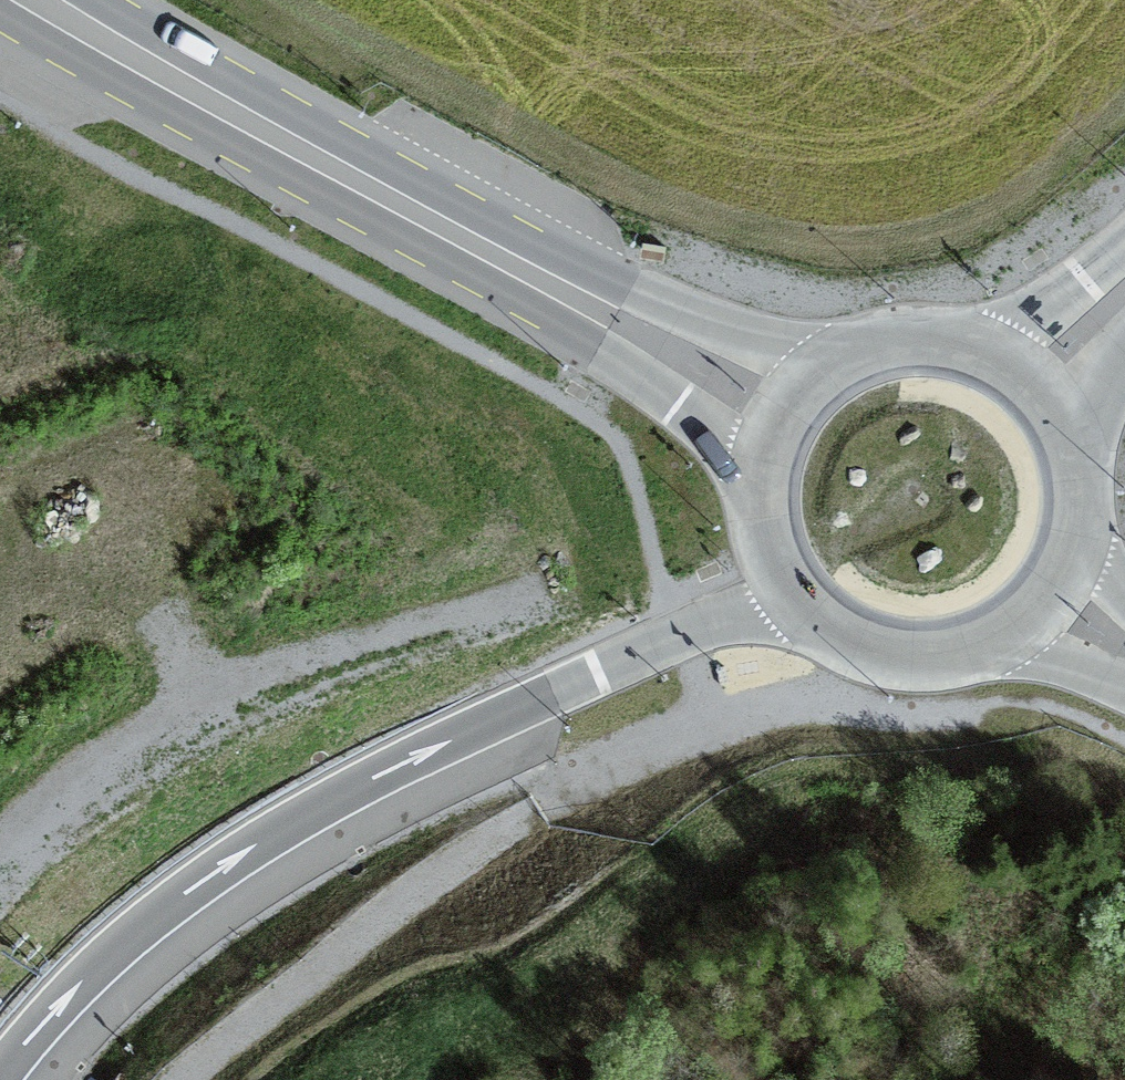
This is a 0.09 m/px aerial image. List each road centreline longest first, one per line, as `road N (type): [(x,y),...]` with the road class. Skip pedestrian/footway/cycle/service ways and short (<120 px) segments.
road 1 (motorway): [(0,1075),(81,981),(165,907),(259,843),(374,778),(783,590)]
road 2 (primary): [(0,21),(613,361),(760,464)]
road 3 (primary): [(822,368),(648,294),(483,210),(113,0)]
road 4 (track): [(184,1079),(431,880),(540,809),(716,720)]
road 5 (primary): [(783,590),(818,628),(863,653),(914,663),(965,657),(1012,635),(1050,600)]
road 6 (primary): [(1050,600),(1072,561),(1084,517),(1083,472),(1069,430)]
road 7 (primary): [(988,350),(902,336),(822,368)]
road 8 (trunk): [(1124,243),(988,350)]
road 9 (primary): [(760,464),(756,508),(783,590)]

